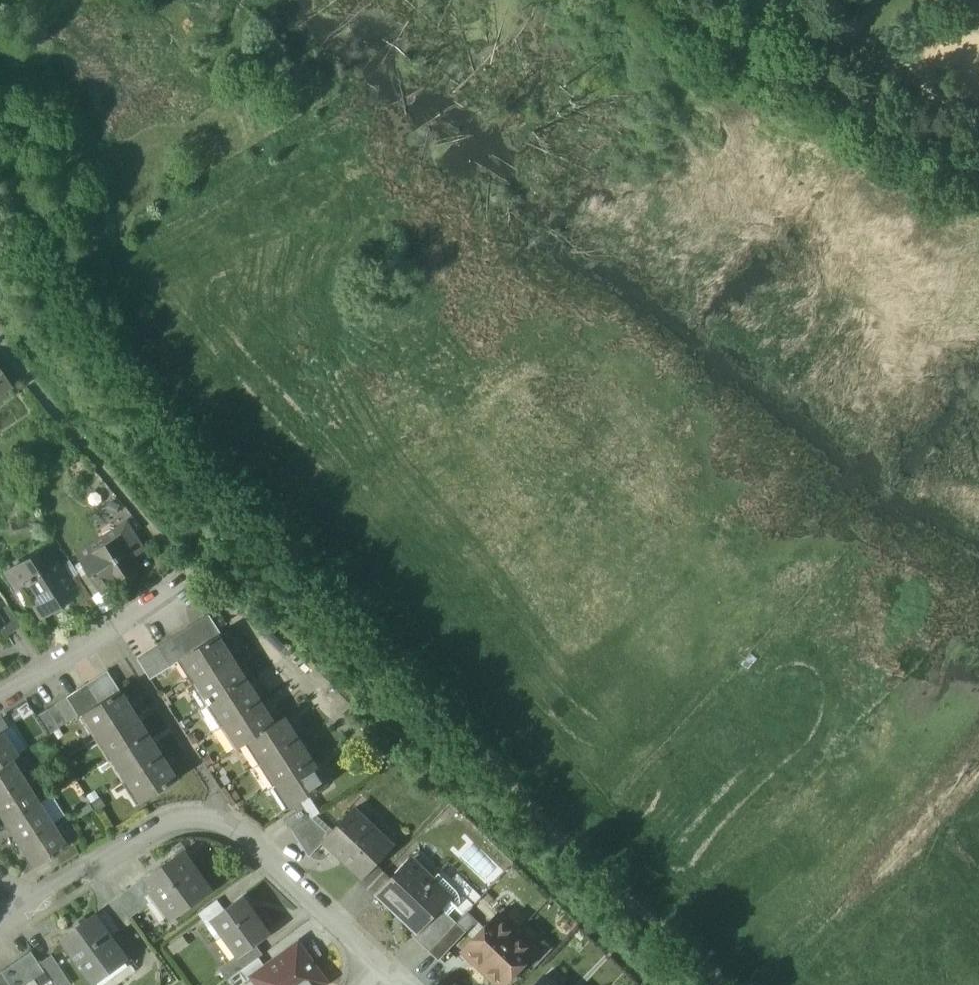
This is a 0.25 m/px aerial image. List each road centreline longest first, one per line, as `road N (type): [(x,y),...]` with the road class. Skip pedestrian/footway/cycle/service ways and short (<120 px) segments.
road 1 (track): [(719,984),(539,820),(254,516),(70,296),(0,188)]
road 2 (residential): [(382,969),(217,816),(133,835),(19,914)]
road 3 (residential): [(201,575),(0,701)]

